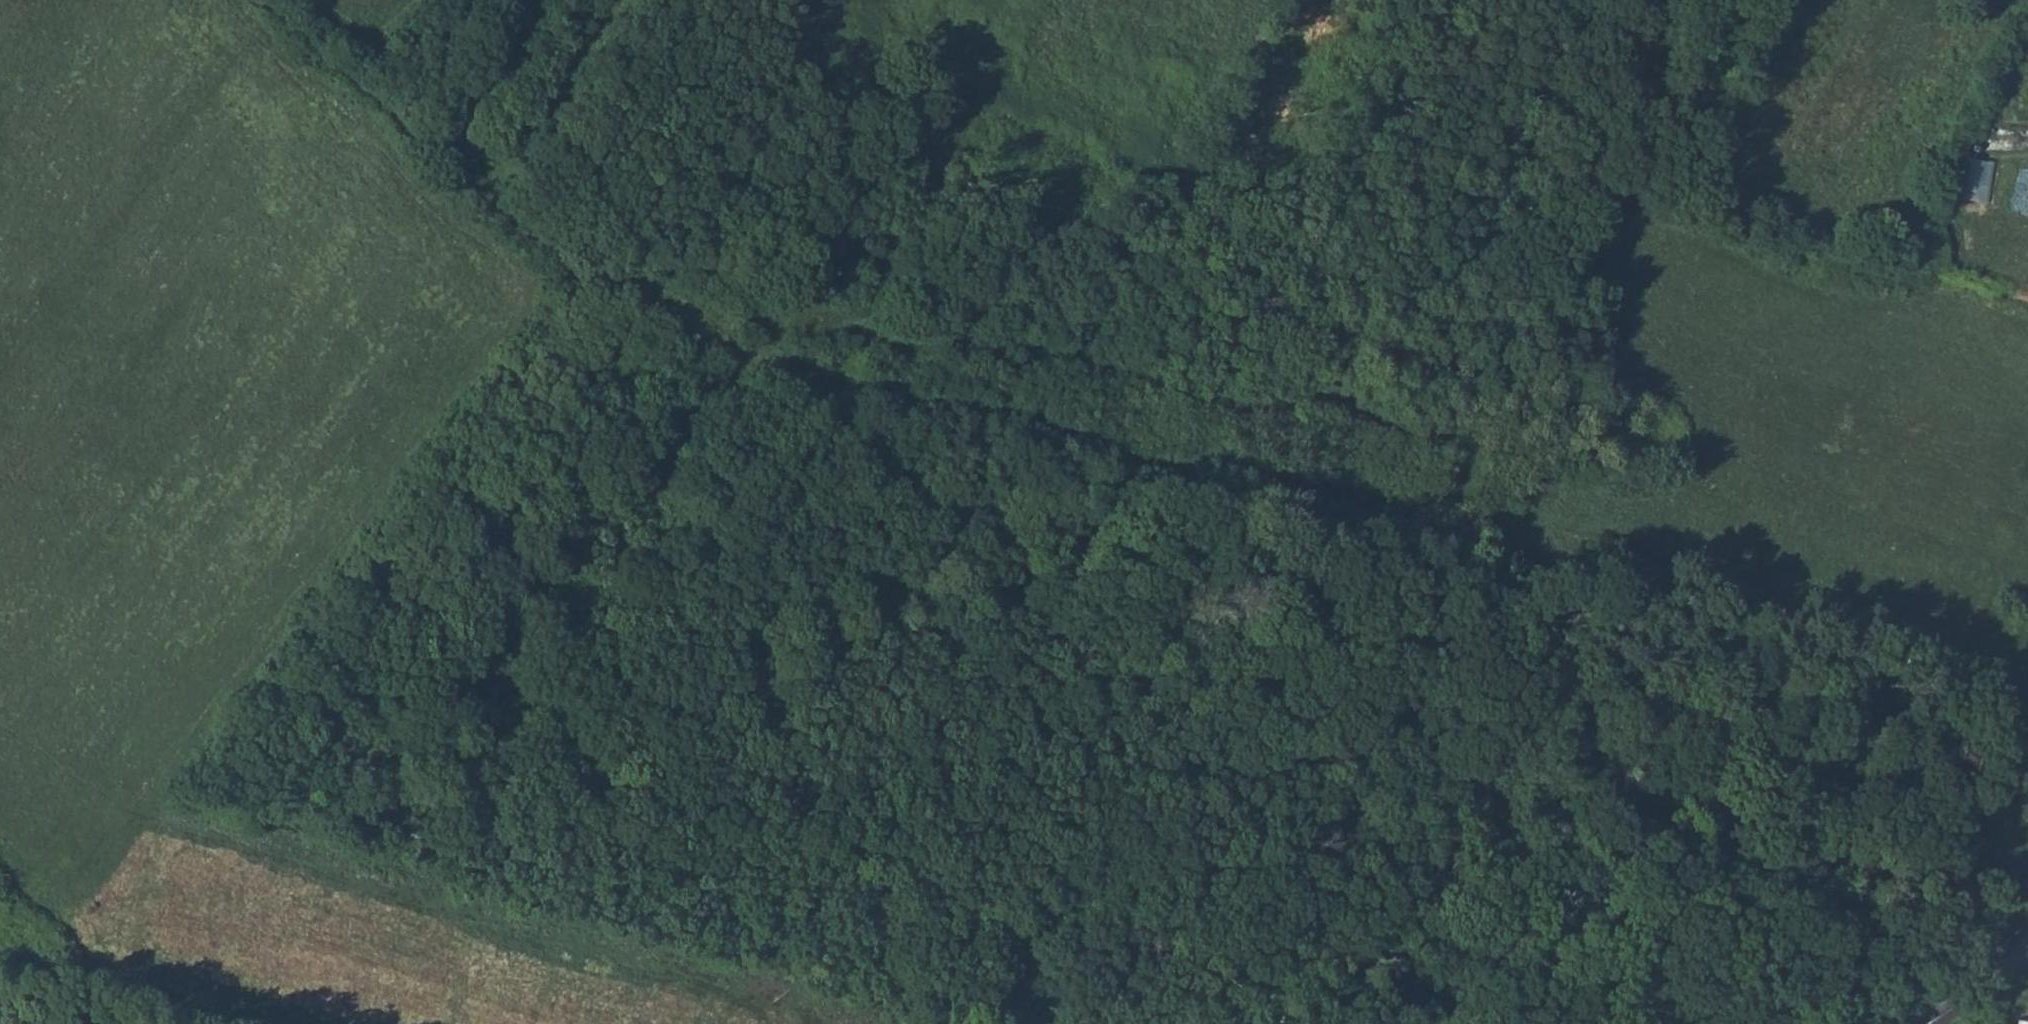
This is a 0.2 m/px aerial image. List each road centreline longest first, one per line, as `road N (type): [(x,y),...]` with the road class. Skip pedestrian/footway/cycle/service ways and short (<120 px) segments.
road 1 (unclassified): [(2027,952),(1911,1023)]

